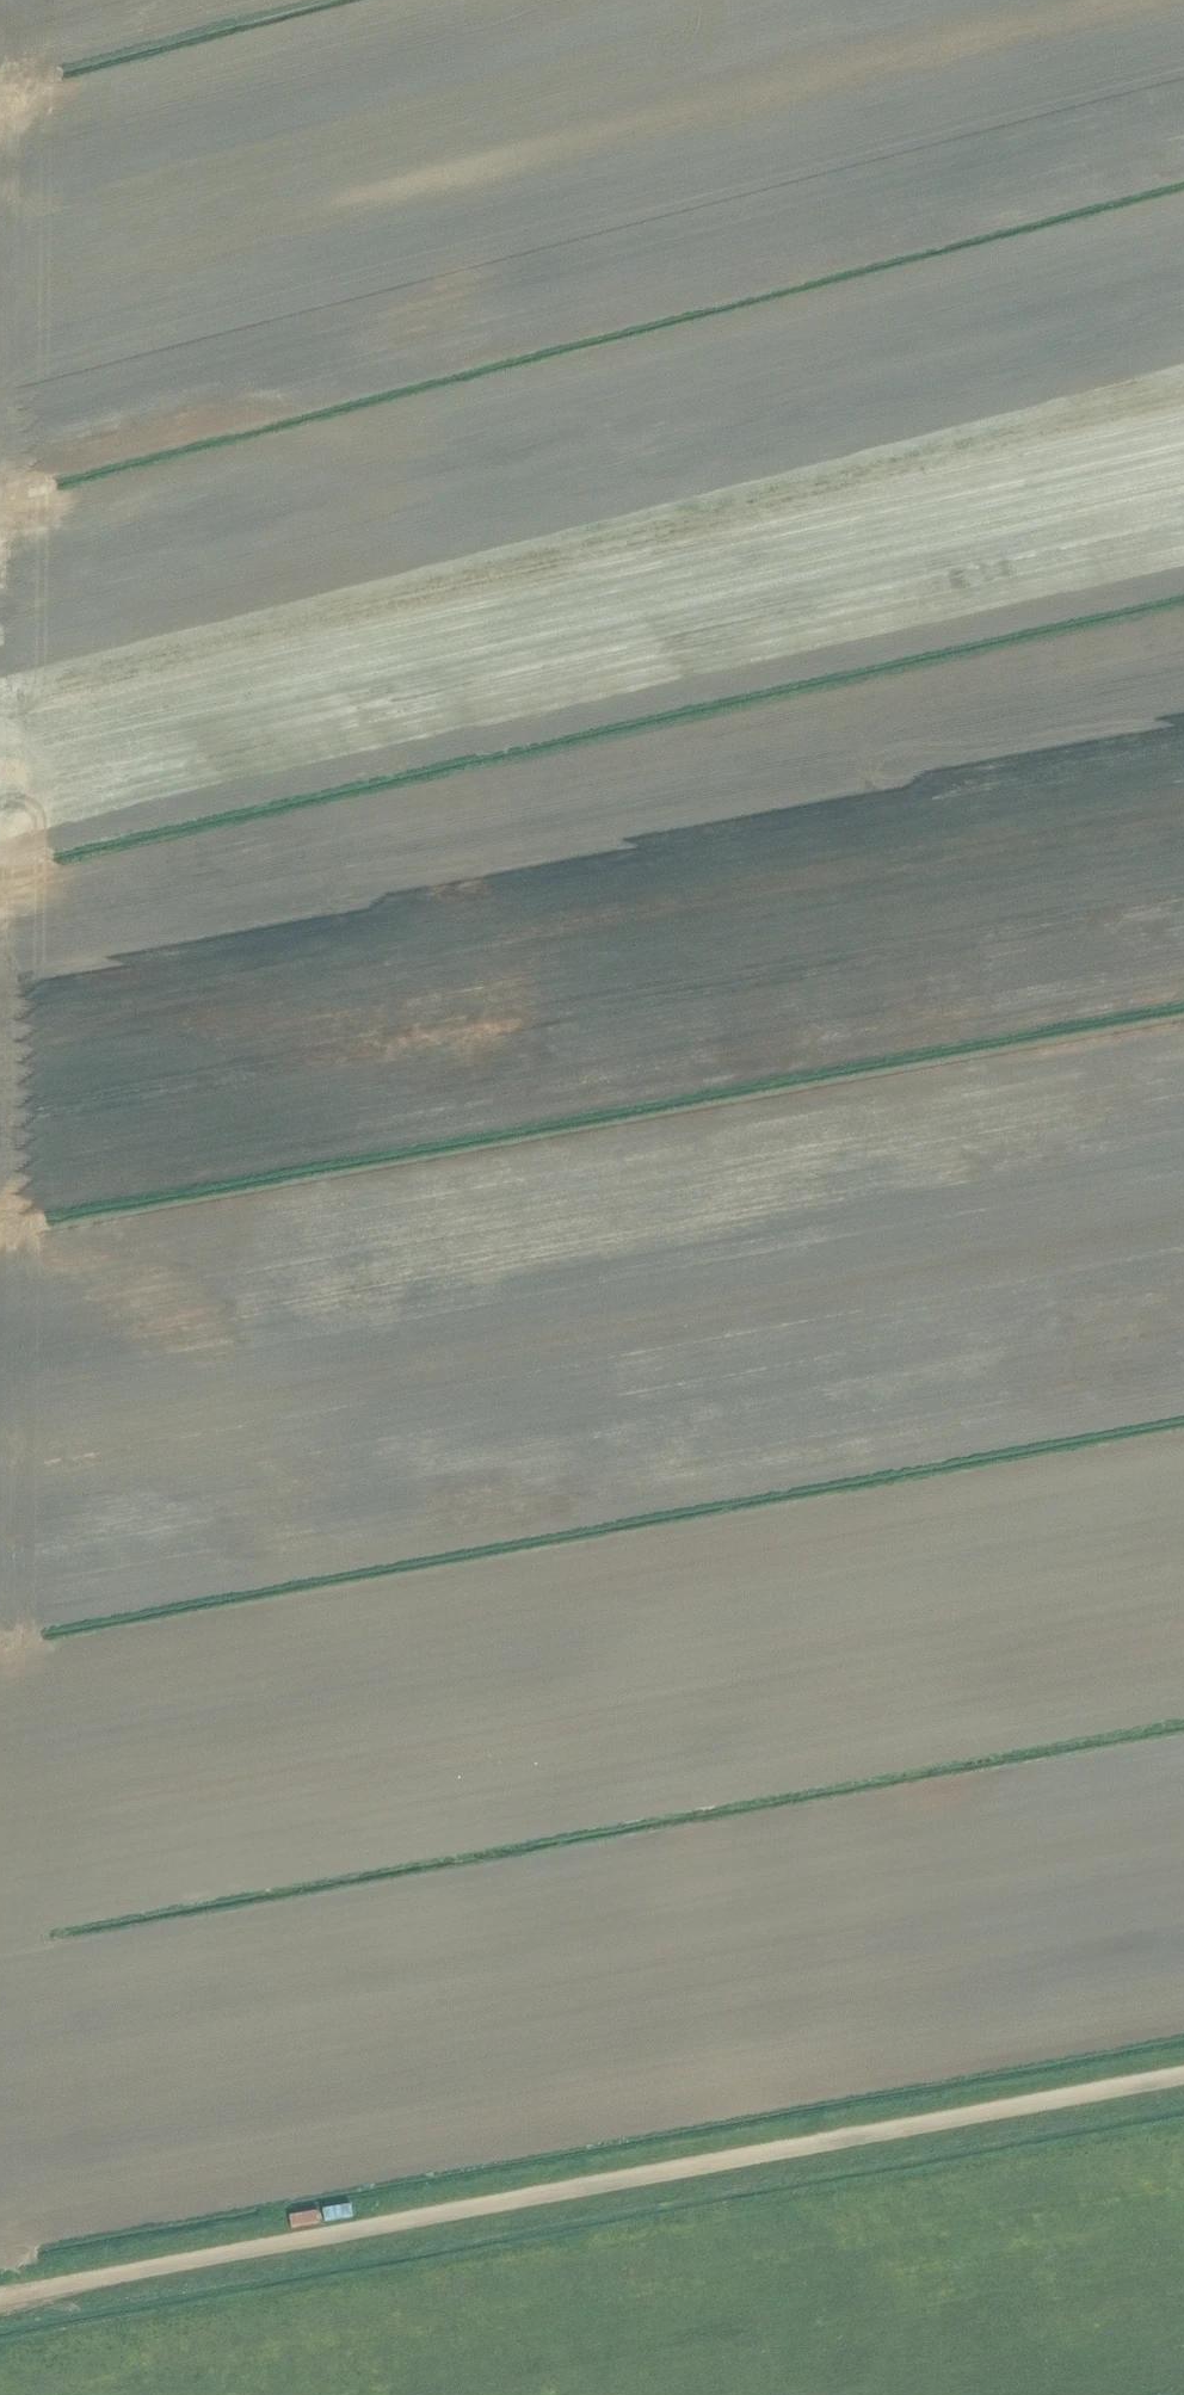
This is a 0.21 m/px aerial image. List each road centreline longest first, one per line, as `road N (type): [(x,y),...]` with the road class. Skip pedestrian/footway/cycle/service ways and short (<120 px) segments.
road 1 (unclassified): [(0,2297),(1183,2075)]

